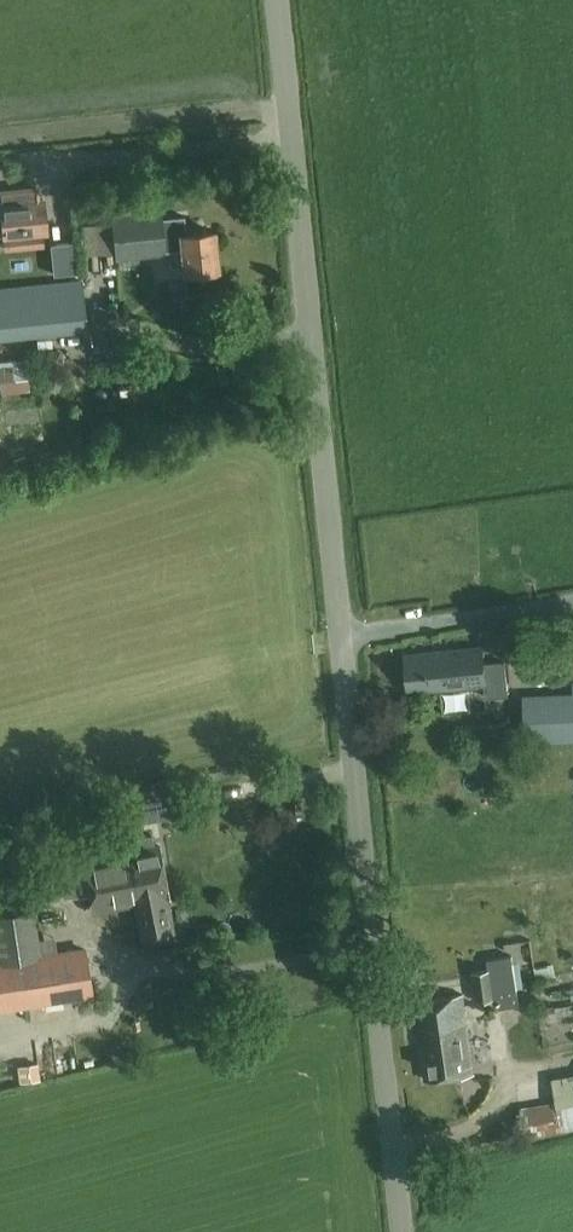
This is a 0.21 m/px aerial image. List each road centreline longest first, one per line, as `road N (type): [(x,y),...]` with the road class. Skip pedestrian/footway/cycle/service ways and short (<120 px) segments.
road 1 (unclassified): [(402,1231),(274,0)]

